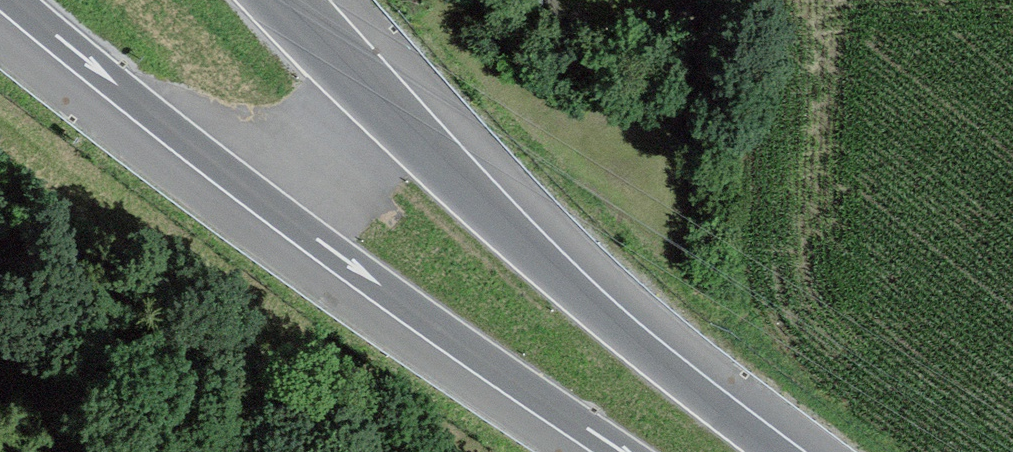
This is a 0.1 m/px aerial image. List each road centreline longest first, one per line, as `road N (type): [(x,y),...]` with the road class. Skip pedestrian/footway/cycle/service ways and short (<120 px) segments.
road 1 (trunk): [(17,0),(272,205),(624,451)]
road 2 (trunk): [(775,451),(570,289),(283,0)]

